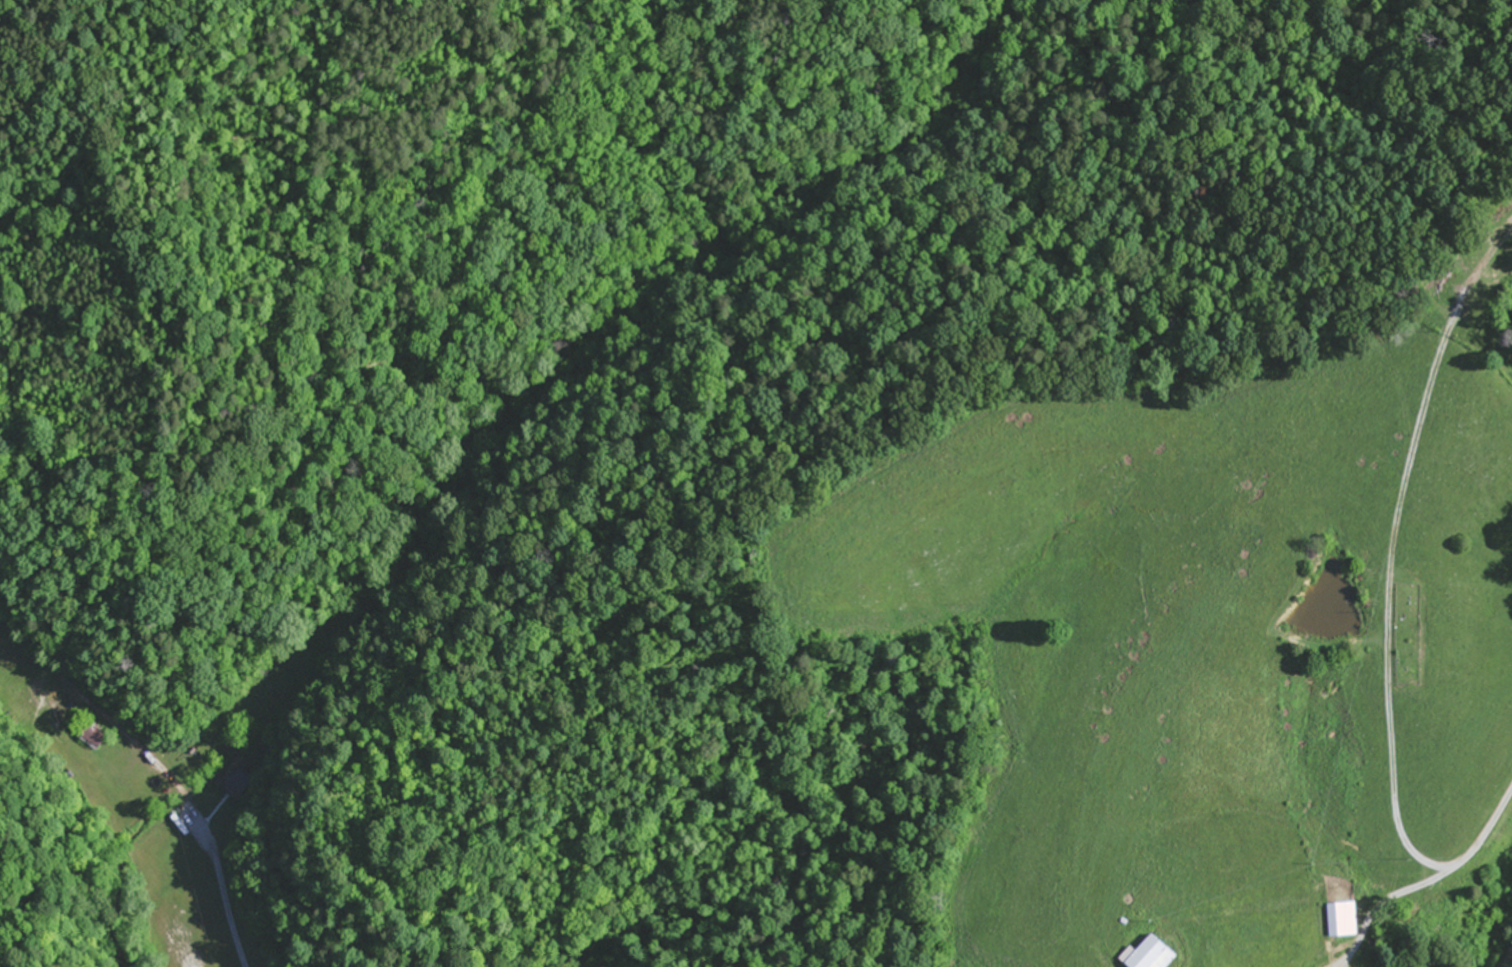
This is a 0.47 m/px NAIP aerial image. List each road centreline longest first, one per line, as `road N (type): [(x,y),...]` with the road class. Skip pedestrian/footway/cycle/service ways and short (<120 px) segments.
road 1 (residential): [(1385,723),(1390,768),(1425,685),(1428,601),(1422,584),(1409,578),(1390,588),(1385,723)]
road 2 (residential): [(1511,794),(1470,858),(1442,871),(1405,842),(1390,768)]

